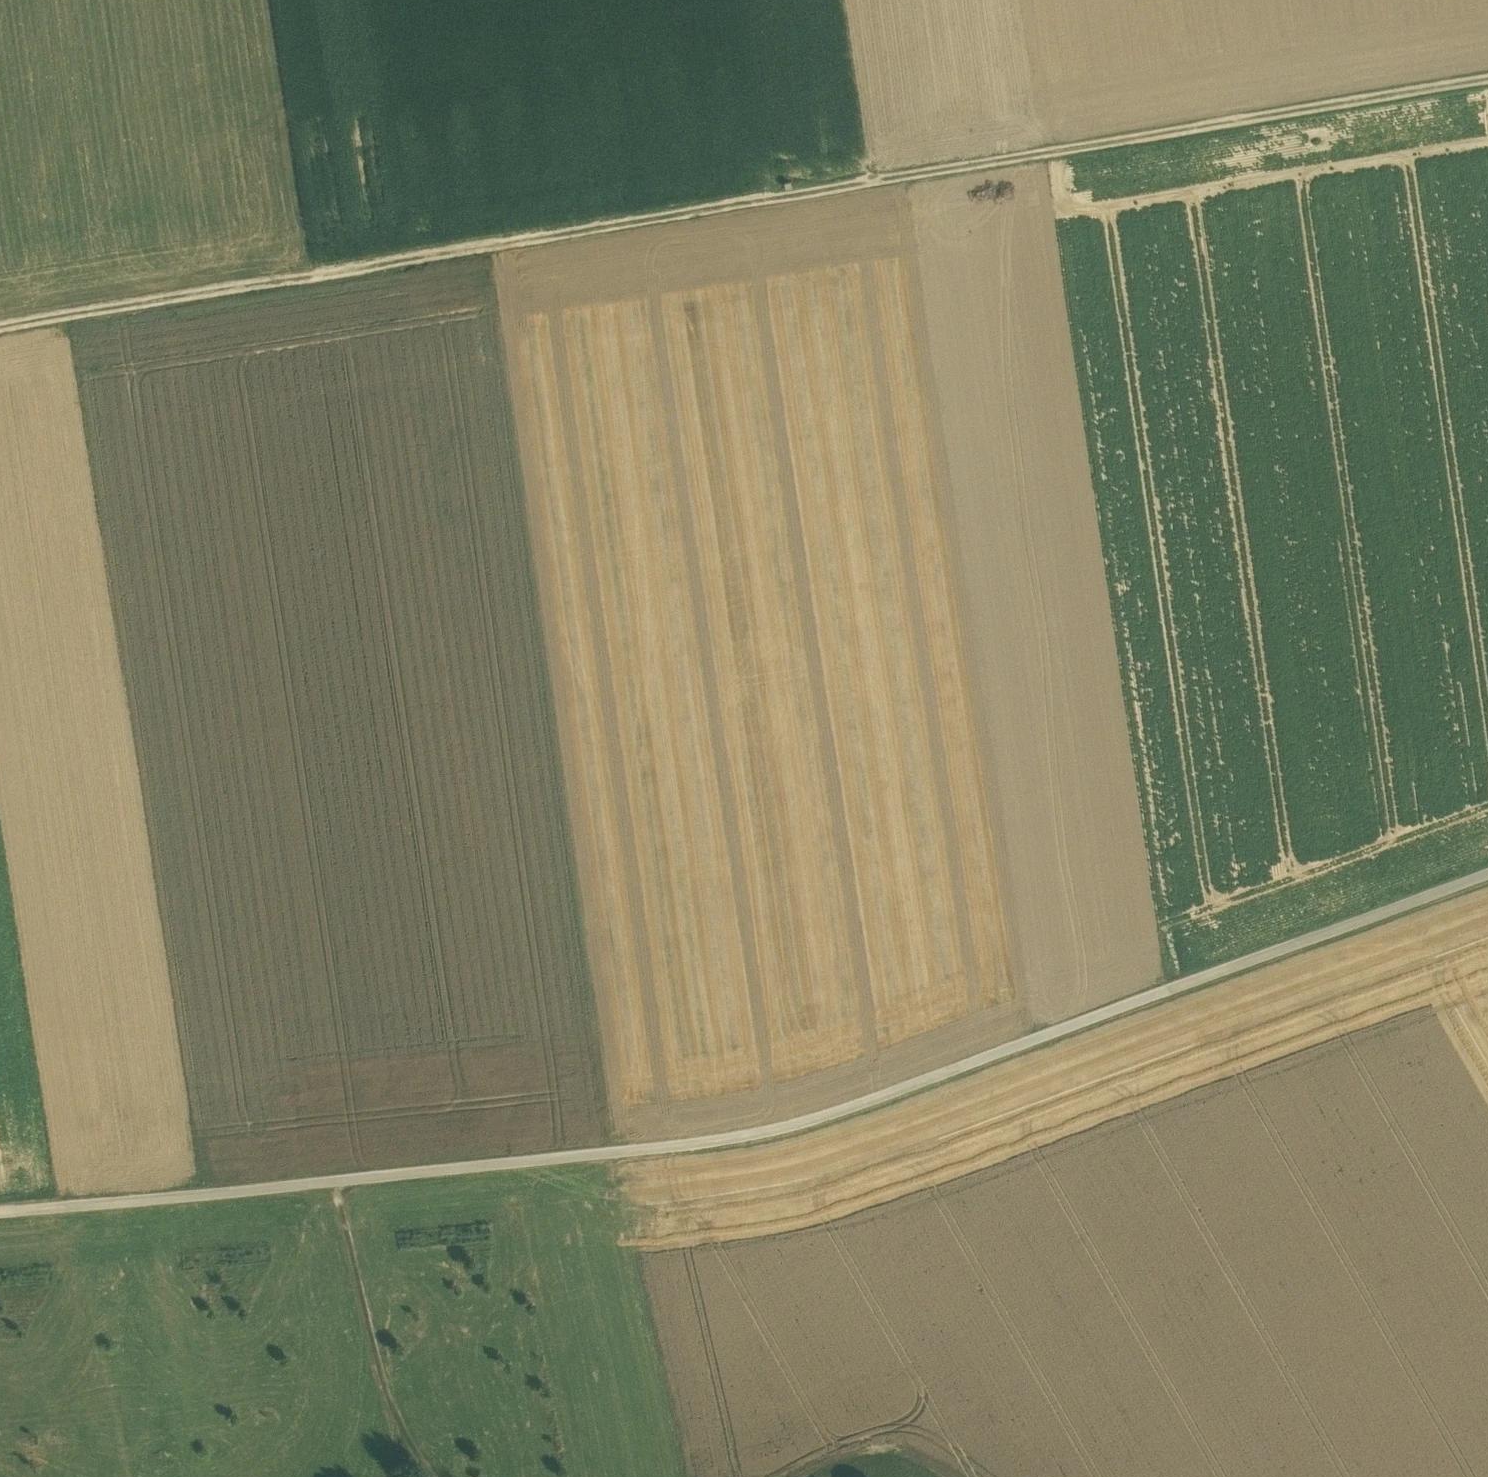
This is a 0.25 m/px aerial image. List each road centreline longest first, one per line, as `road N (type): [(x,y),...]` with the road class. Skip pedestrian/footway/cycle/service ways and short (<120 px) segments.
road 1 (unclassified): [(0,1212),(743,1137),(916,1084),(1487,873)]
road 2 (track): [(0,326),(1487,79)]
road 3 (track): [(423,1476),(397,1445),(335,1183)]

